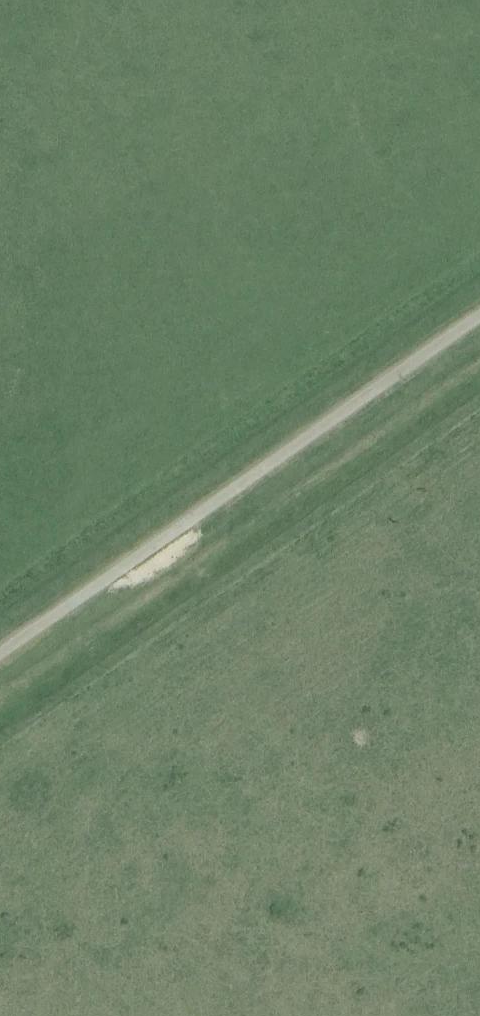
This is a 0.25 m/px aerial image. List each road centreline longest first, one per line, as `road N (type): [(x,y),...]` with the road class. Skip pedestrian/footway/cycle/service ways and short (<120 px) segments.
road 1 (track): [(0,661),(479,319)]

